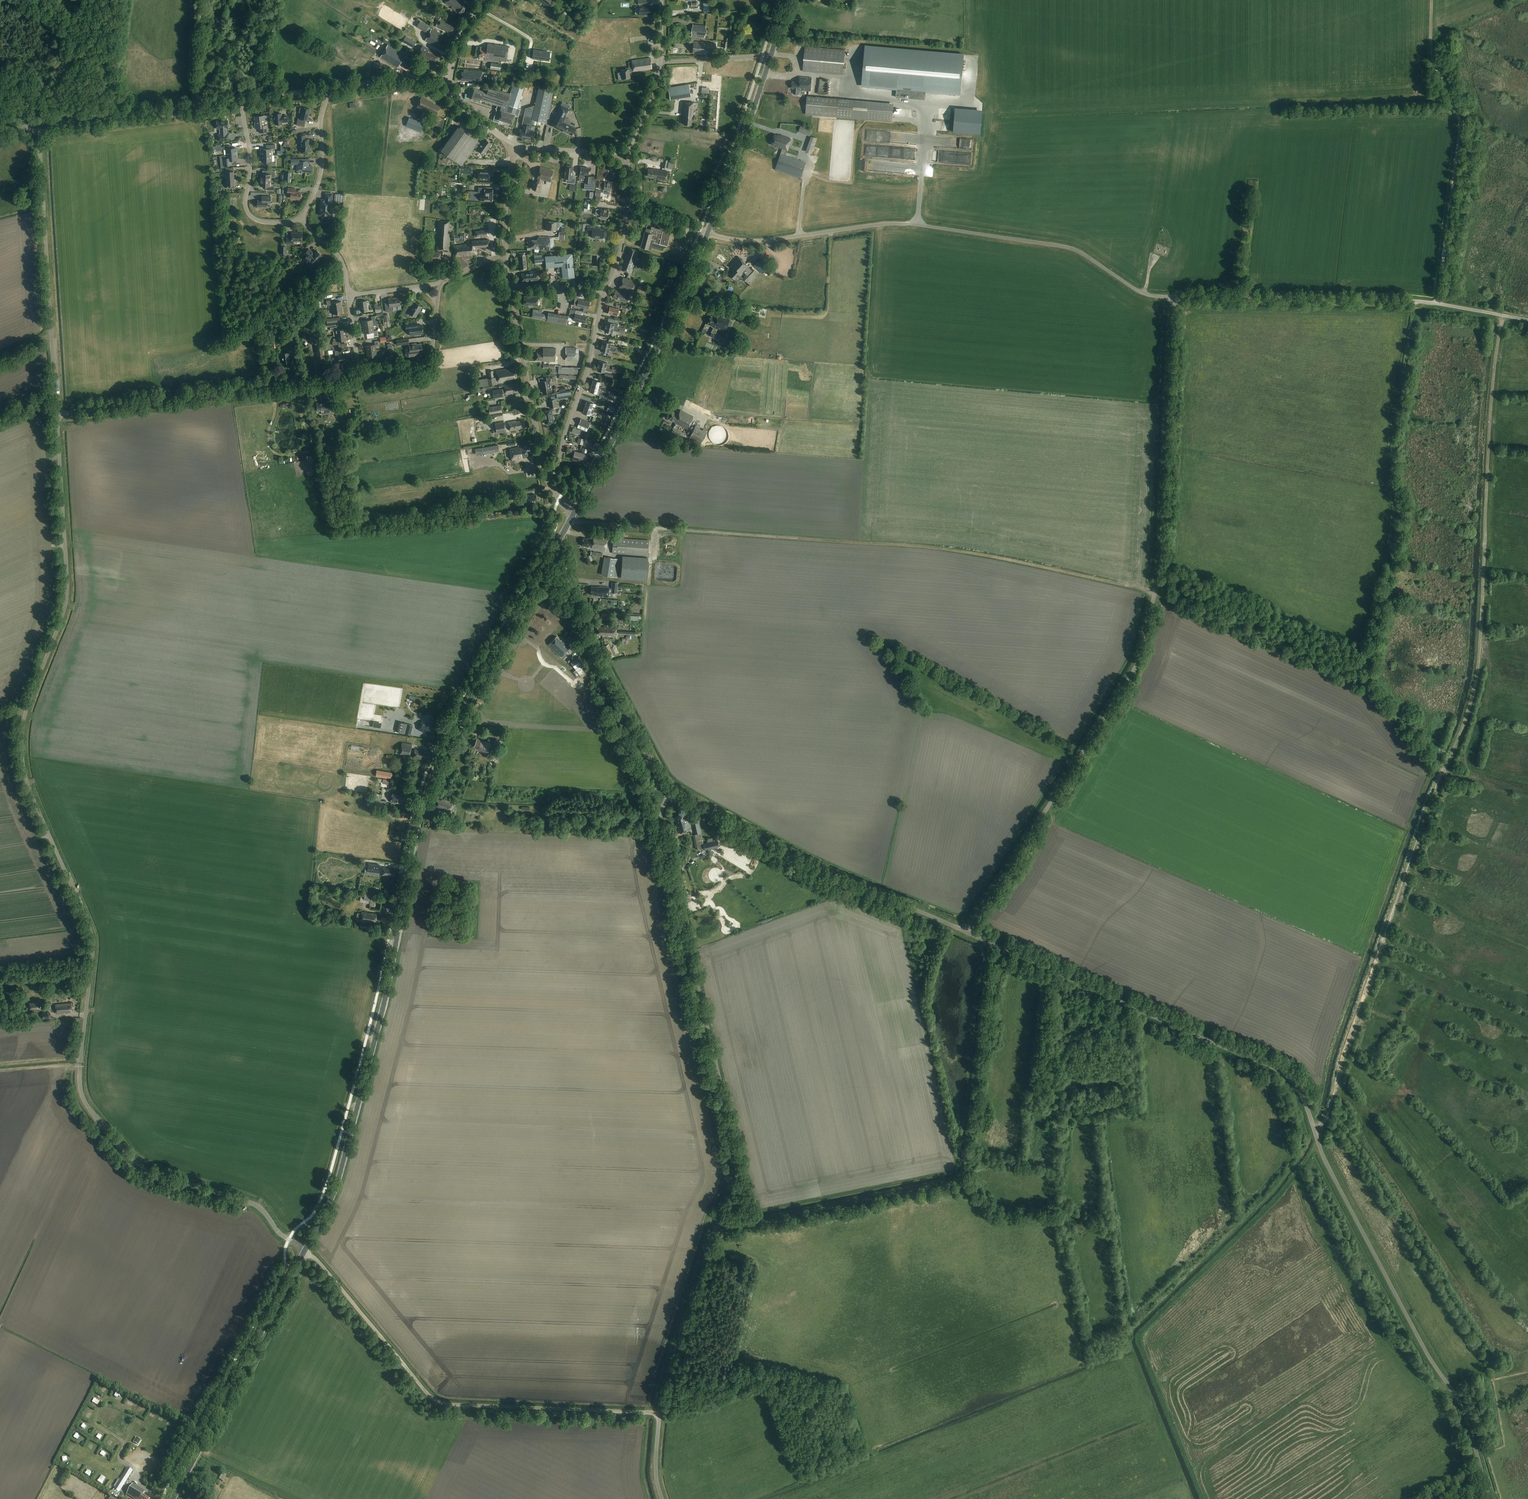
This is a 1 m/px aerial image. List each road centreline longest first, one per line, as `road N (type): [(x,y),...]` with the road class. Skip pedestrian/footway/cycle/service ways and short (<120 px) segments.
road 1 (unclassified): [(306,1249),(254,1204),(144,1168),(80,1090),(92,934),(26,780),(22,741),(68,585),(56,415)]
road 2 (unclassified): [(1491,1498),(1460,1403),(1322,1155),(1291,1080),(967,932)]
road 3 (primary): [(306,1249),(348,1143),(422,805),(451,734),(555,546)]
road 4 (unclassified): [(663,1498),(656,1474),(664,1386),(736,1160),(661,824),(670,791)]
road 5 (unclassified): [(967,932),(1143,648),(1161,560),(1175,297)]
road 6 (track): [(1364,685),(1442,770),(1316,1135)]
road 7 (track): [(715,1230),(961,1177),(990,943)]
road 8 (unclassified): [(1175,297),(1145,294),(1077,250),(916,224),(770,240),(707,234)]
road 9 (track): [(1442,770),(1477,671),(1491,407),(1504,315)]
road 10 (track): [(659,1414),(440,1403),(306,1249)]
road 11 (track): [(1417,301),(1389,466),(1398,514),(1364,685)]
road 12 (unclassified): [(967,932),(816,869),(670,791)]
road 13 (track): [(1431,0),(1432,56),(1459,122),(1438,303)]
road 14 (primary): [(575,511),(707,234)]
road 15 (unclassified): [(56,415),(359,374)]
road 16 (unclassified): [(56,415),(39,127)]
road 17 (primary): [(173,1498),(306,1249)]
road 18 (unclassified): [(670,791),(586,640),(555,546)]
road 19 (unclassified): [(1438,303),(1175,297)]
road 20 (track): [(1154,592),(1364,685)]
road 21 (track): [(570,520),(796,539)]
road 22 (tertiary): [(39,127),(241,100)]
road 23 (residential): [(545,471),(561,456),(605,291)]
road 24 (tertiary): [(545,471),(509,285)]
road 25 (primary): [(707,234),(770,57)]
road 26 (residential): [(301,218),(264,223),(247,212),(241,100)]
road 27 (track): [(137,113),(59,19),(33,0)]
road 28 (residential): [(301,218),(320,179),(327,89)]
road 29 (unclassified): [(359,374),(428,363),(437,302)]
road 30 (tertiary): [(327,89),(450,76)]

